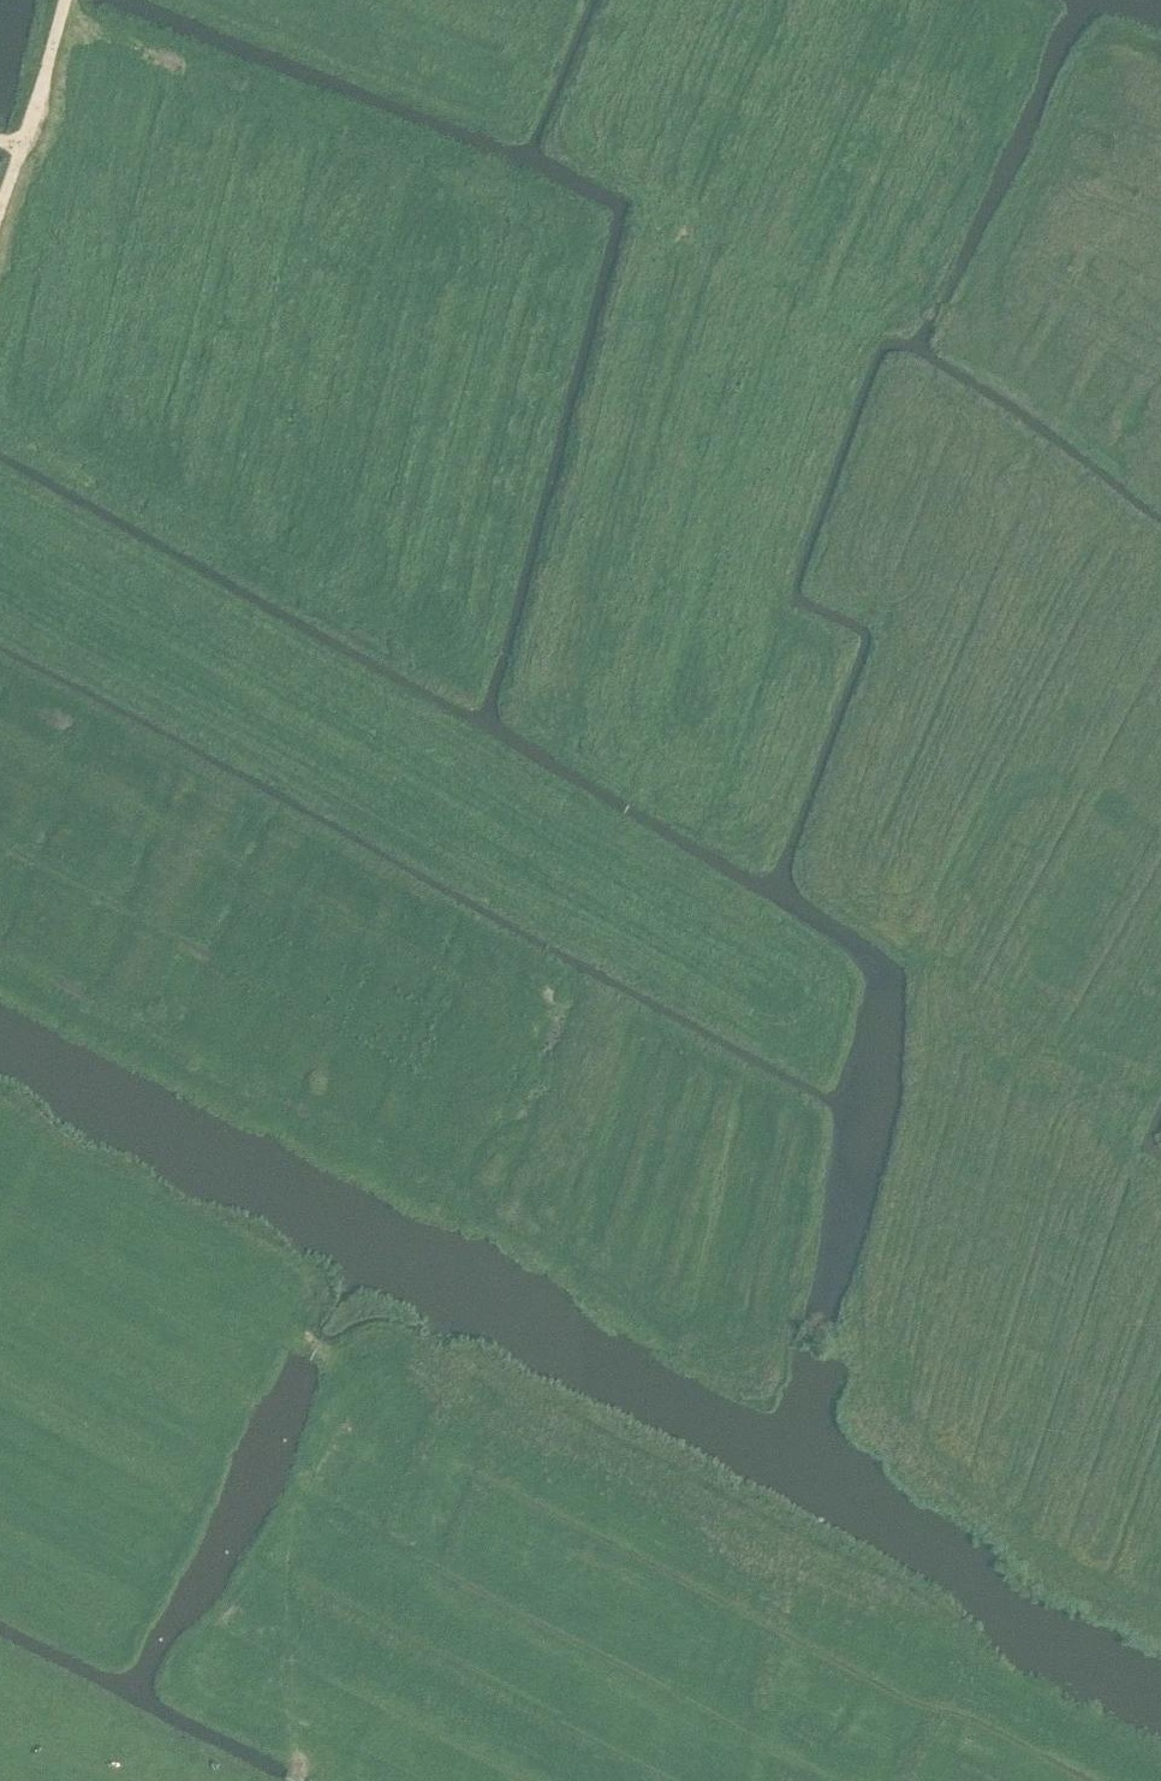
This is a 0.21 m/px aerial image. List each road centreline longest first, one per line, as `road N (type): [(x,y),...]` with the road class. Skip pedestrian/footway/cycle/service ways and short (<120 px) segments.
road 1 (track): [(64,0),(0,207)]

